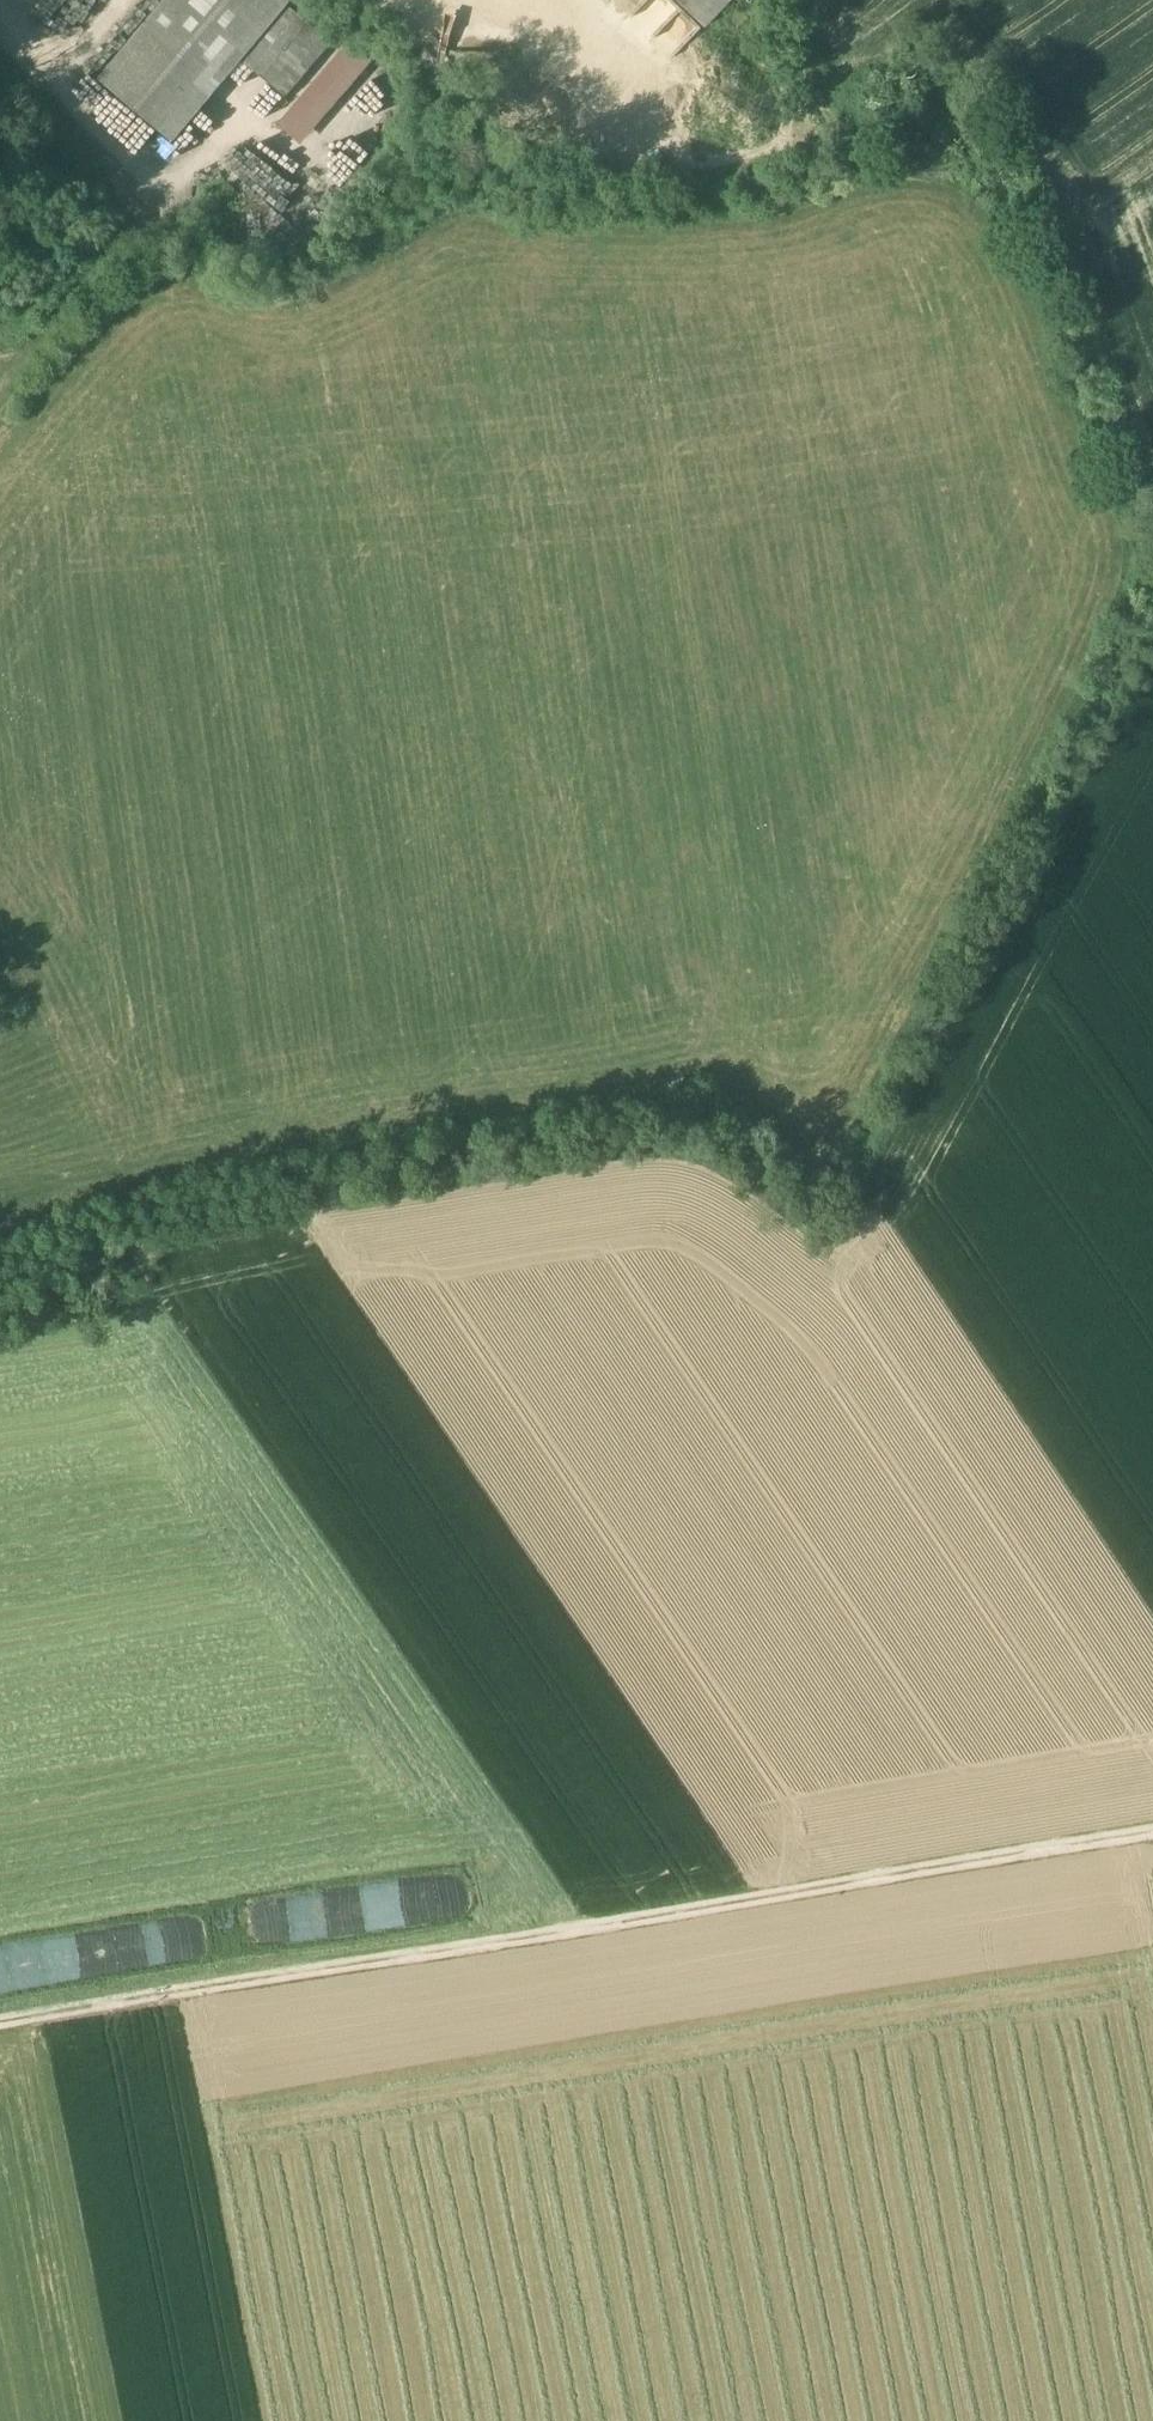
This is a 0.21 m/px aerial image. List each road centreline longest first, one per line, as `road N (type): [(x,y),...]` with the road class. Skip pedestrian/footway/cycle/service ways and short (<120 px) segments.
road 1 (track): [(0,2024),(1152,1835)]
road 2 (track): [(127,238),(0,410)]
road 3 (track): [(0,55),(133,166),(142,202)]

